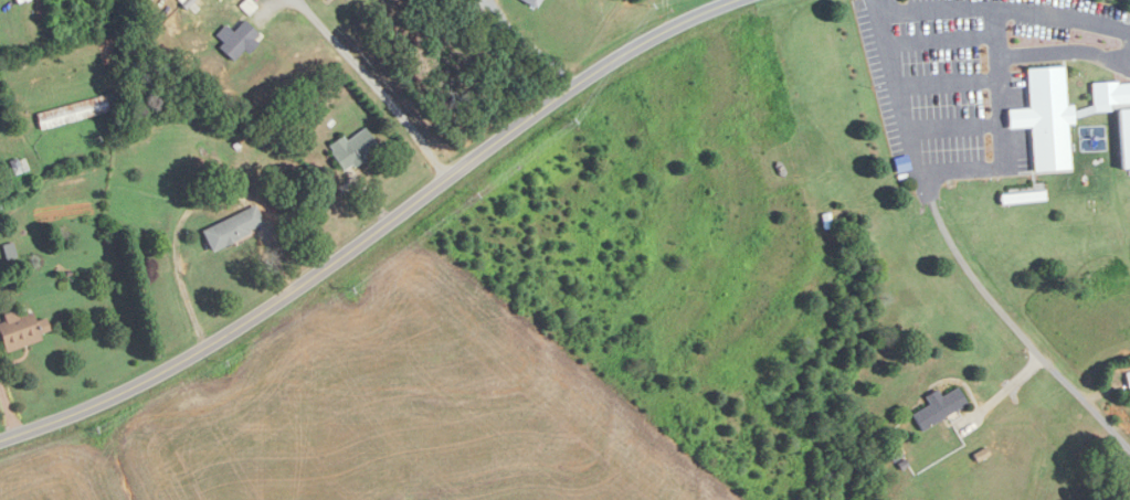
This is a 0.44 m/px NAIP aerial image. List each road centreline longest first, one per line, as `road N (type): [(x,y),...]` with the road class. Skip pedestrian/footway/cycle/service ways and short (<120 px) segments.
road 1 (residential): [(730,0),(613,58),(198,353),(109,400),(0,439)]

